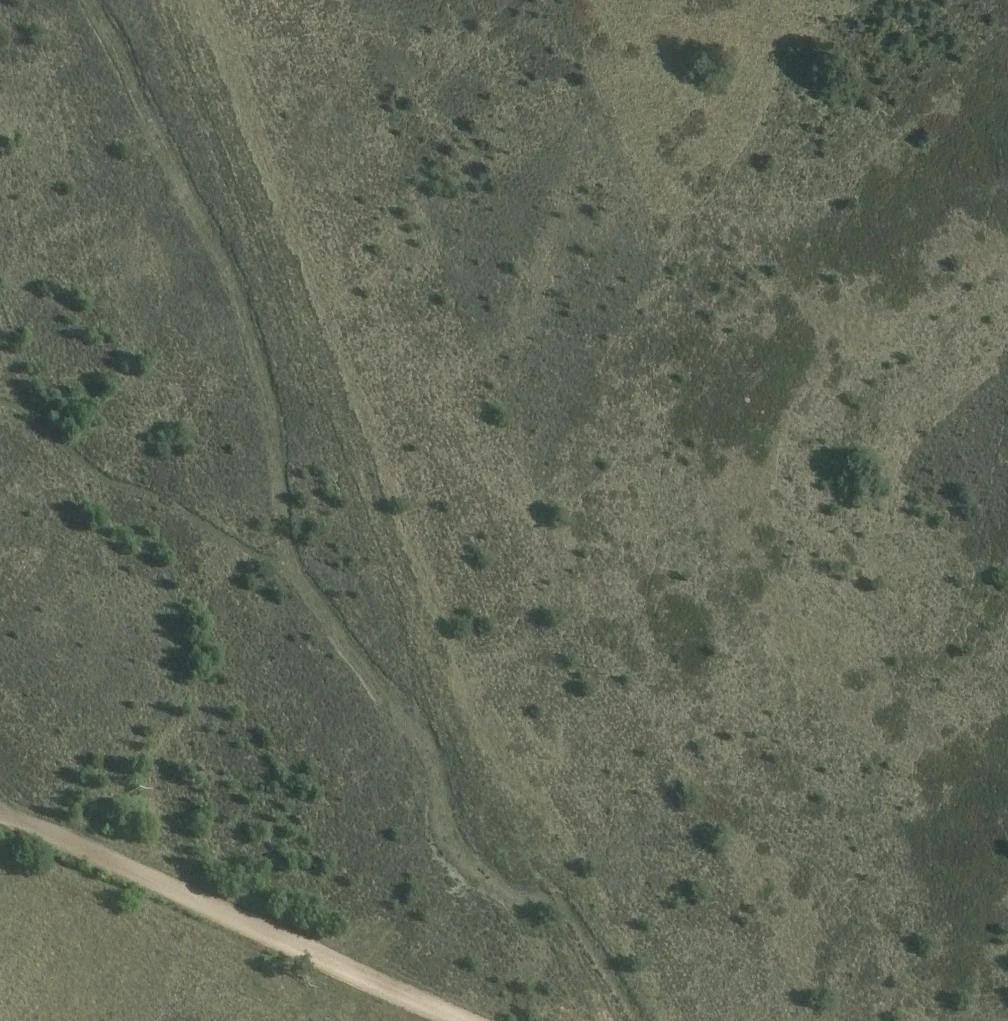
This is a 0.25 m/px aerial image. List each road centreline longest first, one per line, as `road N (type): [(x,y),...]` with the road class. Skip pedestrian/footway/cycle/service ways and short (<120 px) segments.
road 1 (track): [(460,1020),(0,817)]

